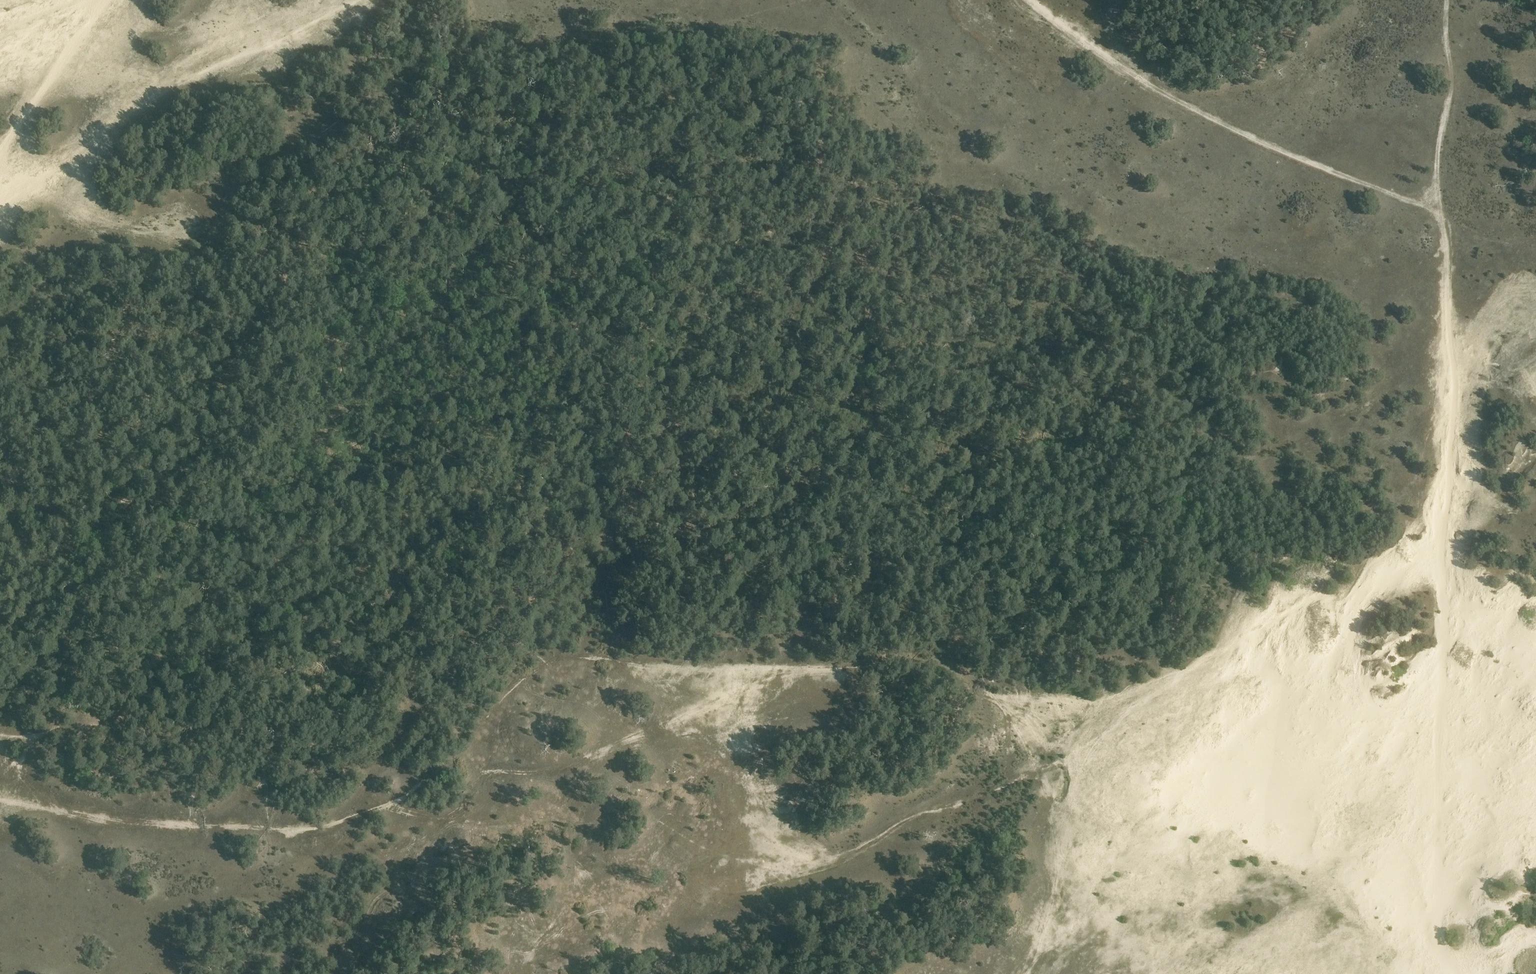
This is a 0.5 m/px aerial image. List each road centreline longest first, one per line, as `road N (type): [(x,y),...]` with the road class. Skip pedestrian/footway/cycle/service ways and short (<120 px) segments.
road 1 (track): [(1442,542),(1454,397),(1448,232),(1437,211),(1331,173),(1159,93),(1070,39),(1030,0)]
road 2 (track): [(1437,211),(1451,78),(1447,0)]

